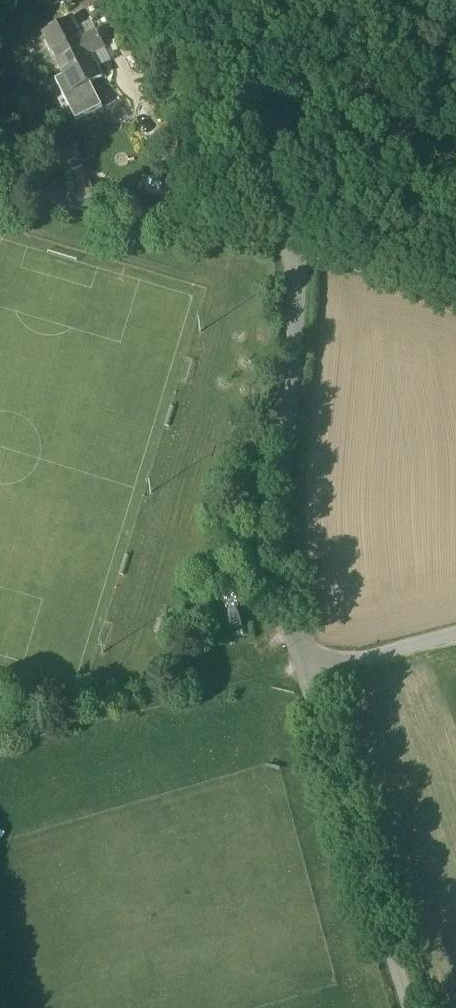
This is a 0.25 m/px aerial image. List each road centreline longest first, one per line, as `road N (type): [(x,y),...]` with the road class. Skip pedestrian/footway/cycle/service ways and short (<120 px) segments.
road 1 (residential): [(300,237),(279,492),(286,601),(301,673)]
road 2 (residential): [(301,673),(410,1007)]
road 3 (residential): [(0,181),(300,237)]
road 4 (residential): [(212,0),(294,186),(300,237)]
road 5 (residential): [(301,673),(455,634)]

